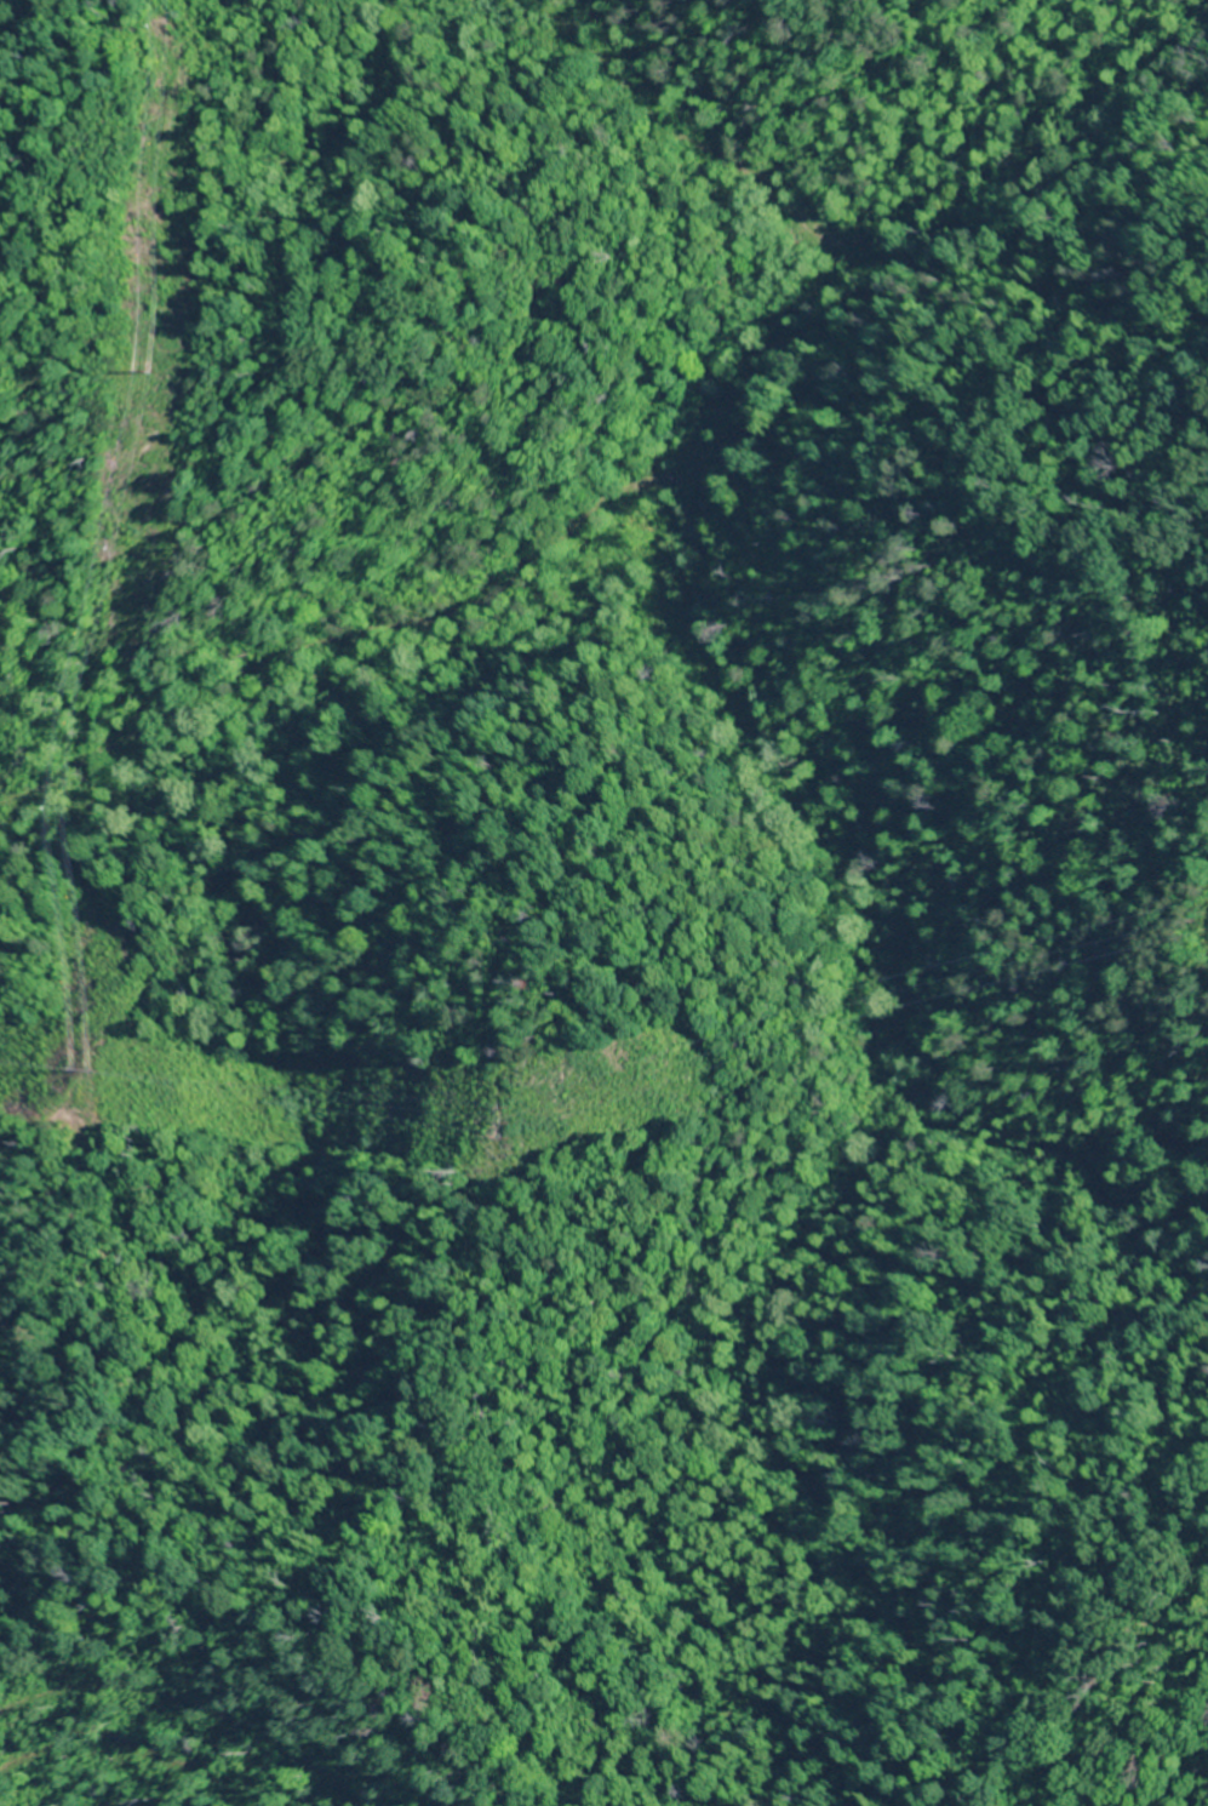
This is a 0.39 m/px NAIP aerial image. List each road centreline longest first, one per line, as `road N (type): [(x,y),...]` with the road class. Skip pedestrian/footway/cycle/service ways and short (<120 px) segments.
road 1 (residential): [(1207,89),(1072,162),(807,330),(740,385),(687,476),(631,493),(491,608),(464,622),(280,657),(67,788),(0,813)]

